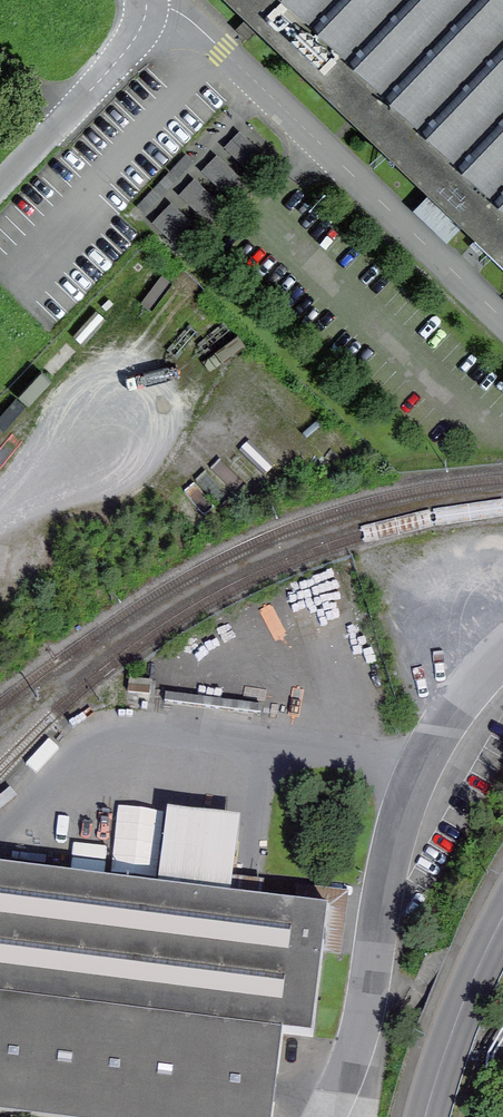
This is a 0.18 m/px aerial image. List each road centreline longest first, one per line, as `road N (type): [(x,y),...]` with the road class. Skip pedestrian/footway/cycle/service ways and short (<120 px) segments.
road 1 (unclassified): [(502,918),(425,1116)]

